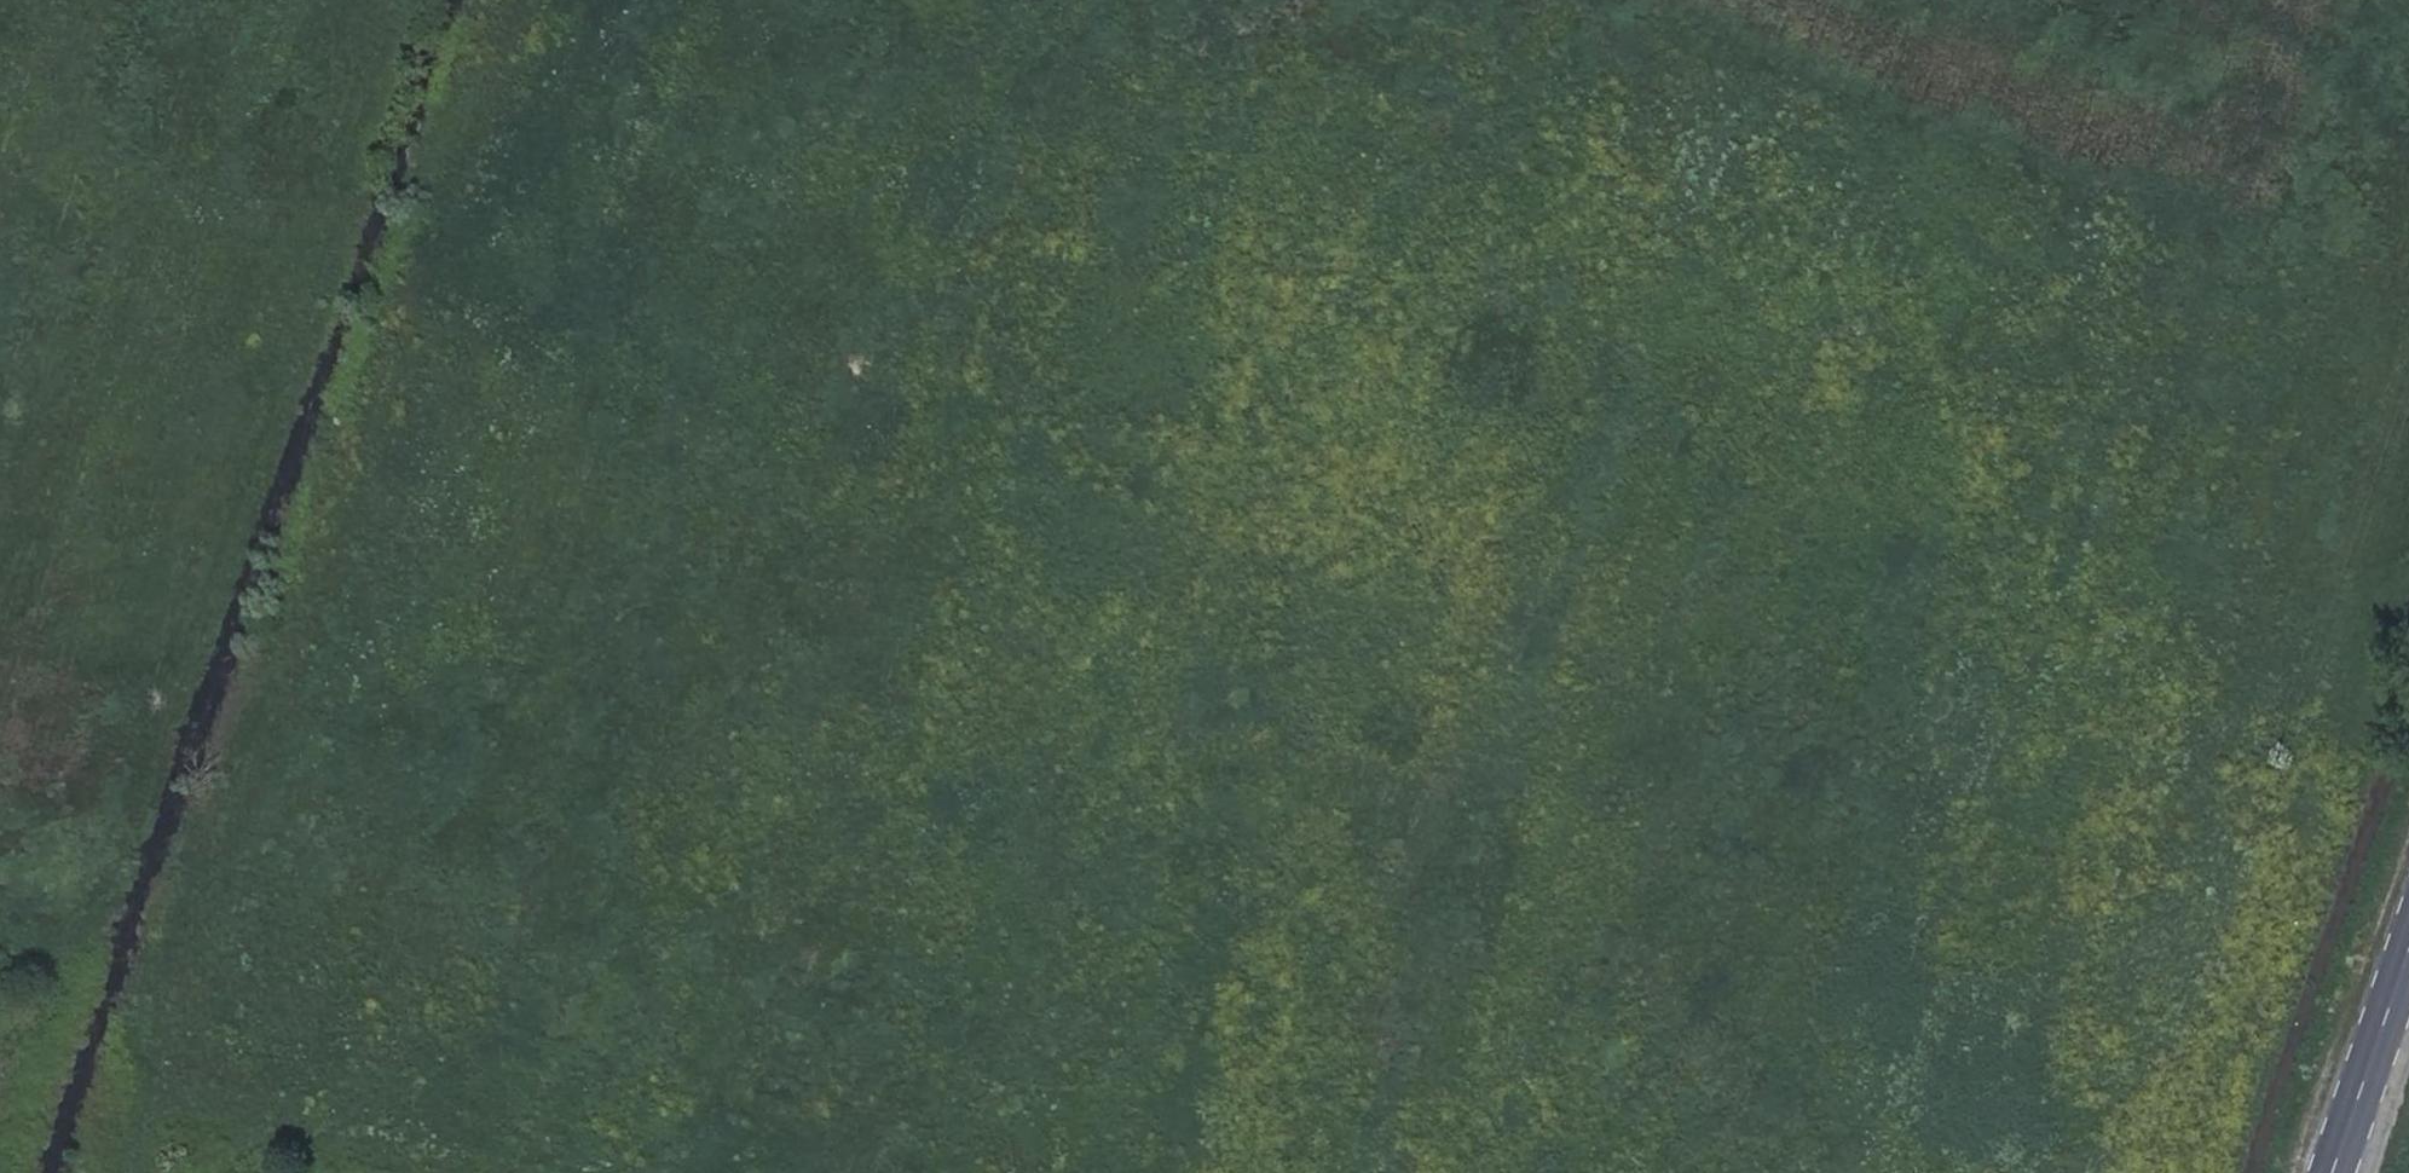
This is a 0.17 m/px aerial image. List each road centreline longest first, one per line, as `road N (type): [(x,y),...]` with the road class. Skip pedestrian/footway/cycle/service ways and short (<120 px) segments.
road 1 (secondary): [(2331,1172),(2408,948)]

